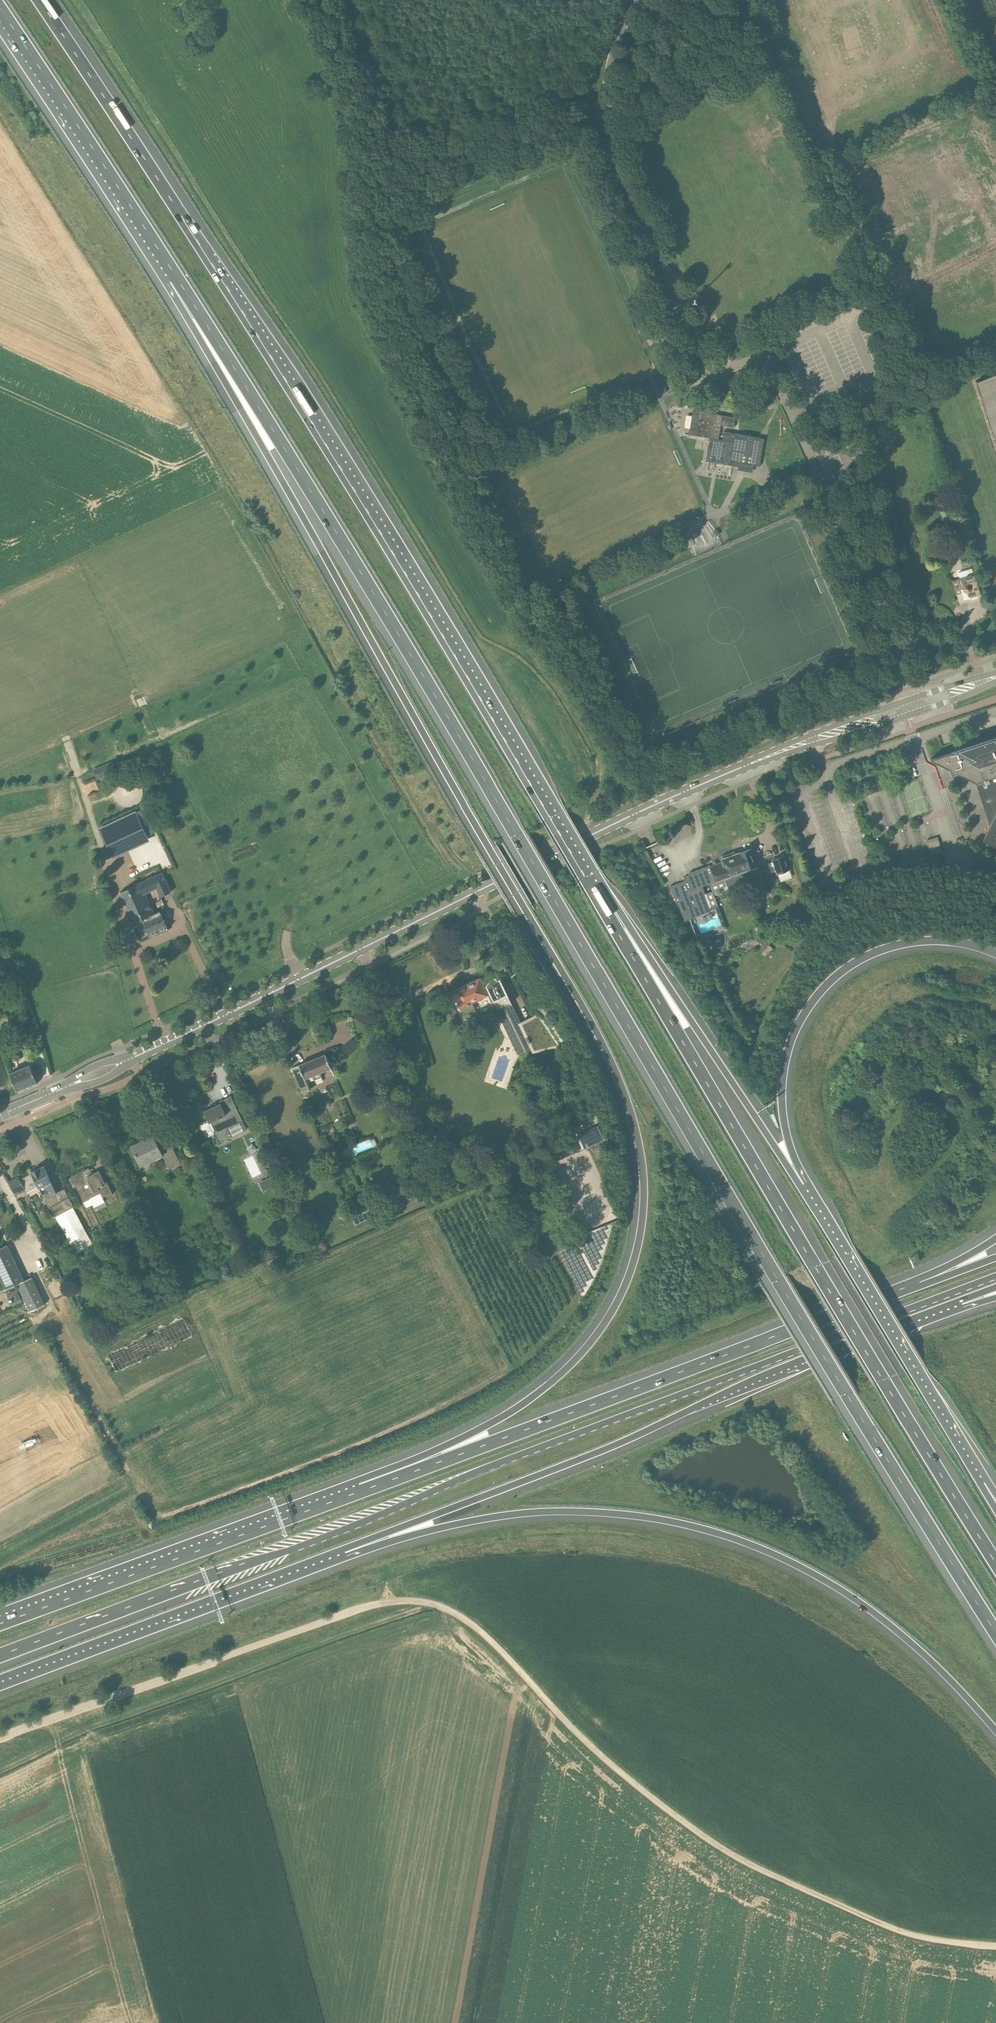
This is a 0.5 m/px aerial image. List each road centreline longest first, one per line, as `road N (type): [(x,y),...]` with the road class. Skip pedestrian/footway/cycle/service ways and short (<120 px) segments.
road 1 (motorway): [(176,277),(995,1633)]
road 2 (motorway): [(176,277),(589,1021),(638,1142),(638,1248),(597,1335),(546,1387),(401,1477)]
road 3 (track): [(995,1946),(891,1929),(723,1850),(598,1754),(481,1631),(422,1602),(373,1604),(0,1738)]
road 4 (motorway): [(591,887),(356,491),(37,0)]
road 5 (primary): [(57,1635),(995,1275)]
road 6 (unclassified): [(908,700),(769,366),(754,358),(711,375),(614,146),(611,65),(639,0)]
road 7 (motorway): [(995,1558),(591,887)]
road 8 (tertiary): [(129,1059),(598,832),(826,735)]
road 9 (motorway): [(344,1550),(534,1514),(621,1516),(712,1533),(853,1600),(918,1651),(995,1733)]
road 10 (motorway): [(344,1550),(962,1301)]
road 11 (motorway): [(919,1282),(401,1477)]
road 12 (motorway): [(401,1477),(0,1624)]
road 13 (motorway): [(800,1185),(784,1073),(795,1031),(819,995),(851,966),(890,948),(943,942),(995,955)]
road 14 (motorway): [(0,1680),(344,1550)]
road 15 (motorway): [(800,1185),(591,887)]
road 16 (motorway): [(981,1484),(800,1185)]
road 17 (motorway): [(0,12),(176,277)]
road 18 (track): [(473,894),(596,1118),(573,1132),(585,1161)]
road 19 (track): [(763,759),(810,901),(809,931)]

